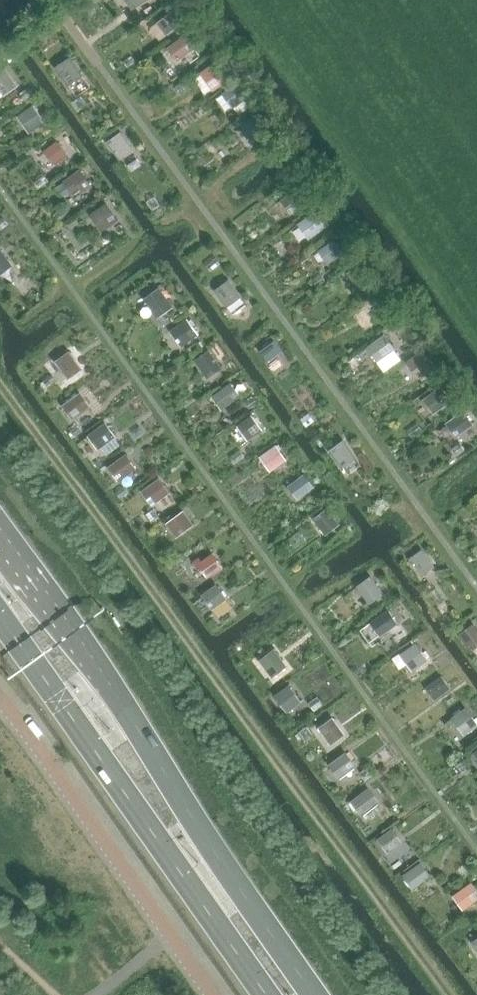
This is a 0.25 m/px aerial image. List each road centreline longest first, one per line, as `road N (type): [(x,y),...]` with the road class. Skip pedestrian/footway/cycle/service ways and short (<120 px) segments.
road 1 (track): [(0,384),(449,994)]
road 2 (primary): [(314,994),(0,533)]
road 3 (primary): [(0,625),(266,994)]

